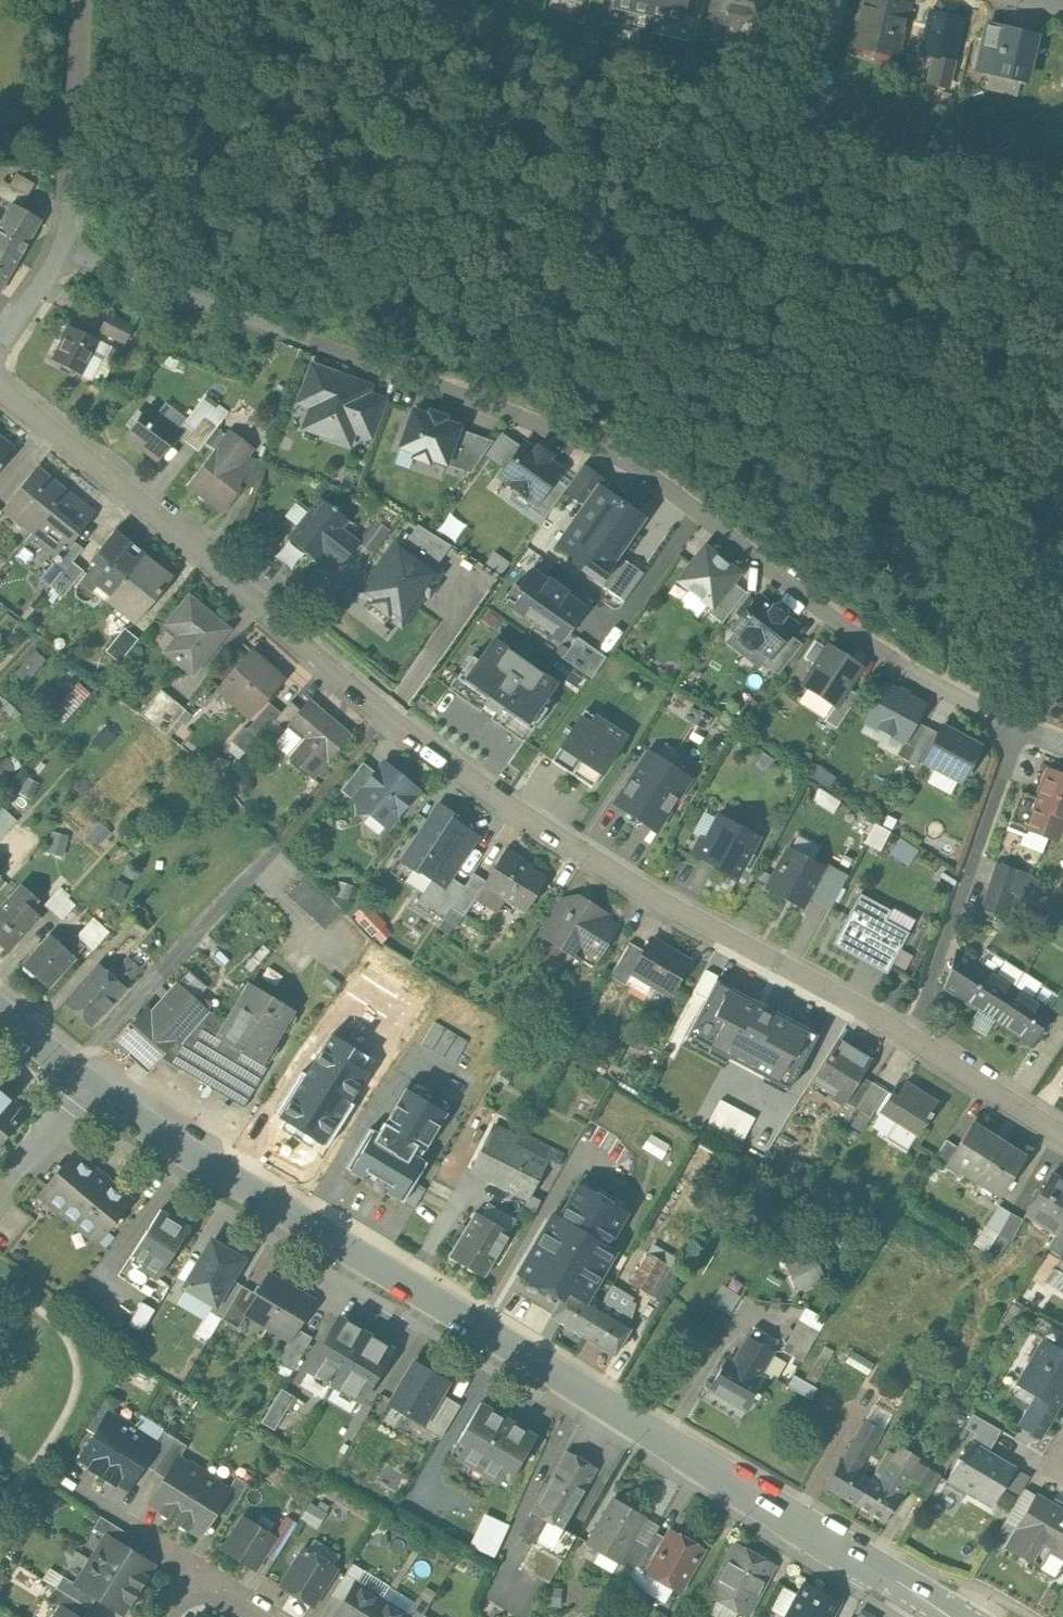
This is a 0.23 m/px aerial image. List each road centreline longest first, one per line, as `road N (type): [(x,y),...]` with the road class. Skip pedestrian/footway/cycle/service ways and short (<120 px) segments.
road 1 (residential): [(914,1037),(630,883),(527,818),(342,680),(96,458),(0,383)]
road 2 (residential): [(60,259),(483,391),(621,452),(756,543),(883,648),(1024,729)]
road 3 (secondary): [(953,1616),(91,1081)]
road 4 (residential): [(1024,729),(914,1037)]
road 5 (residential): [(60,259),(72,195),(82,0)]
road 6 (residential): [(1062,1133),(914,1037)]
road 7 (residential): [(91,1081),(0,1204)]
road 8 (residential): [(269,1616),(197,1575),(160,1616)]
road 9 (residential): [(1062,606),(1024,729)]

